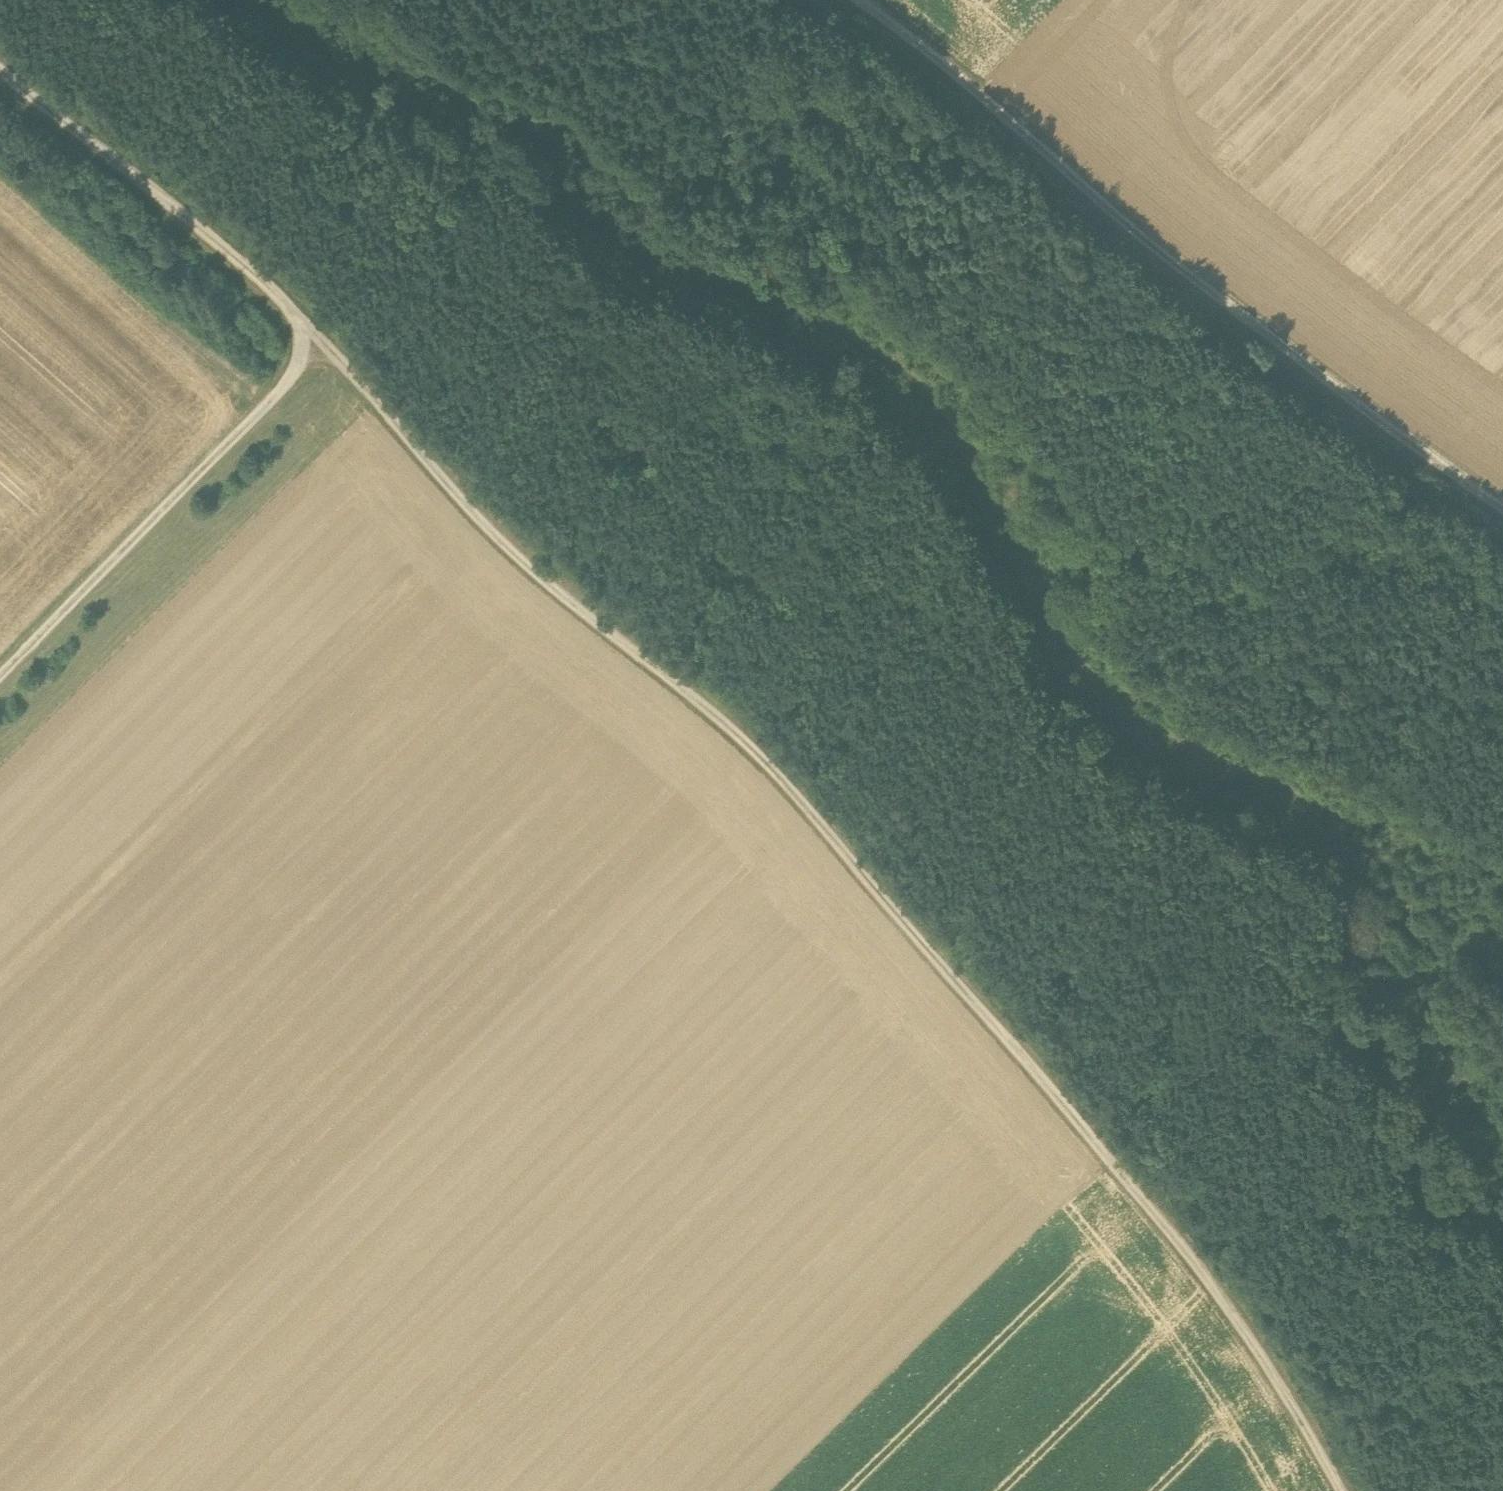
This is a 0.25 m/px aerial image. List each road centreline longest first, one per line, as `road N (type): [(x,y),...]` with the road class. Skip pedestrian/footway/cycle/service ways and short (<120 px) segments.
road 1 (track): [(0,73),(276,297),(524,561),(745,746),(1147,1204),(1245,1331),(1339,1490)]
road 2 (track): [(1502,510),(1175,260),(986,95),(859,0)]
road 3 (track): [(0,681),(252,421),(292,376),(311,337)]

